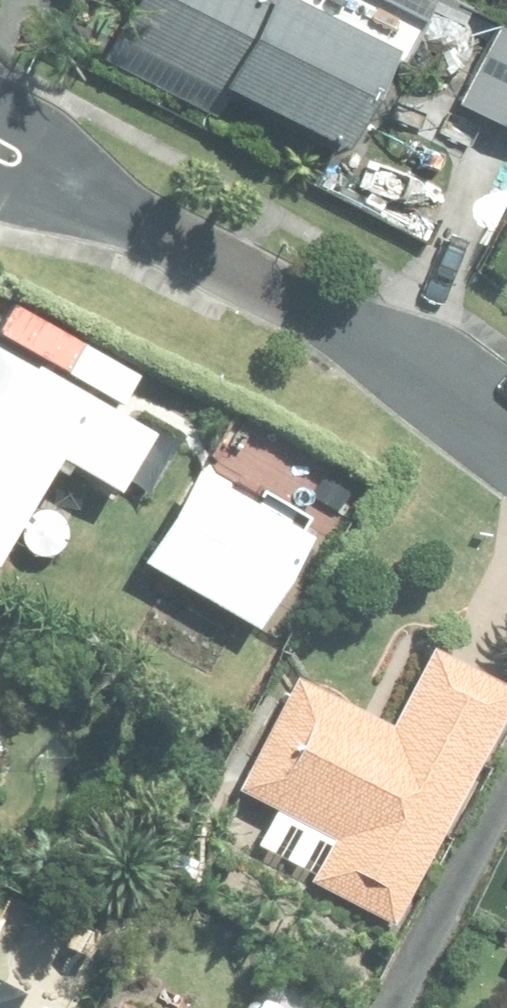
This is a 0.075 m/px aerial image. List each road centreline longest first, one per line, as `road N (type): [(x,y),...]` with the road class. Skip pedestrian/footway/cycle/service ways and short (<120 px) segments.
road 1 (residential): [(506,429),(378,343),(189,247)]
road 2 (residential): [(0,104),(39,125),(189,247)]
road 3 (residential): [(189,247),(0,181)]

